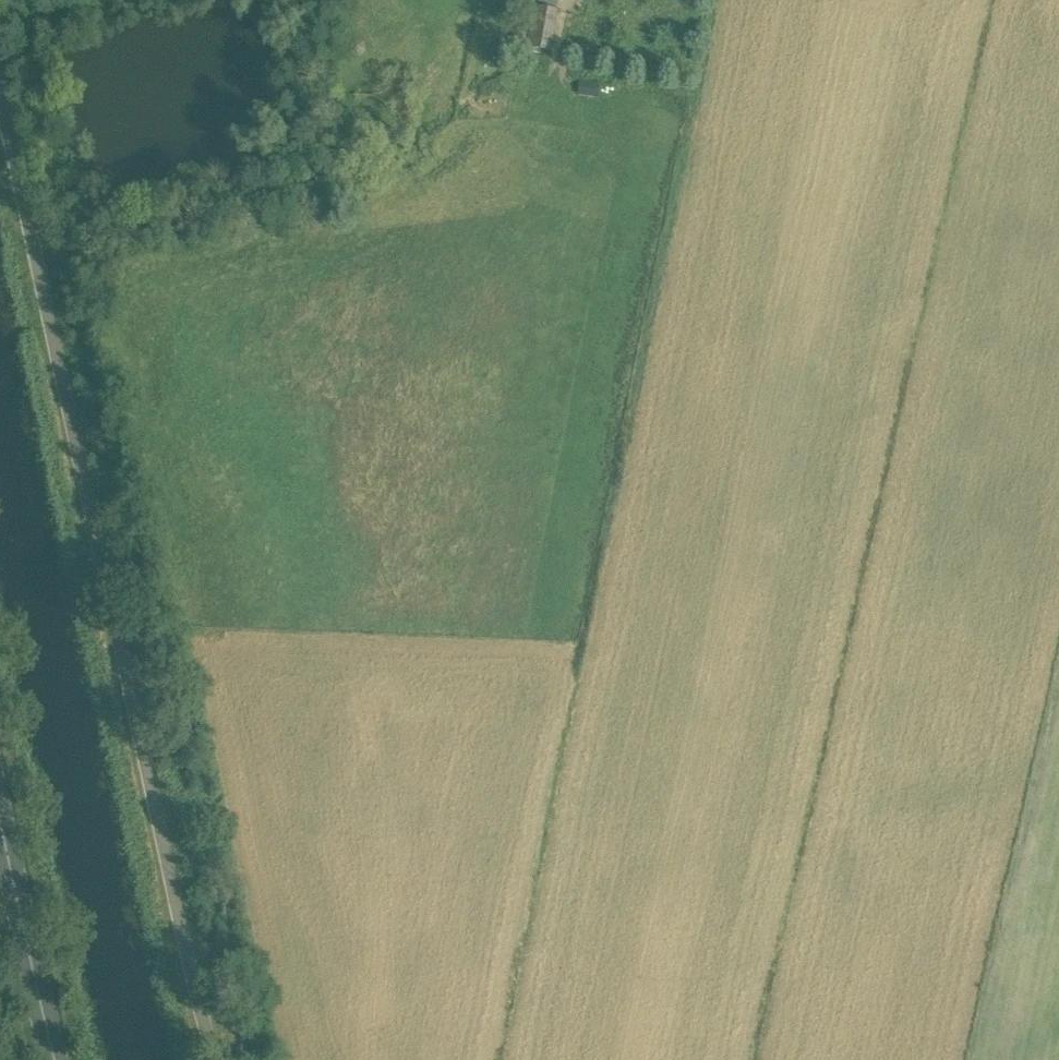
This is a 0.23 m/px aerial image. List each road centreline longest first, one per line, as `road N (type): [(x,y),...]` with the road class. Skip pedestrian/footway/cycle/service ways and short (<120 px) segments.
road 1 (unclassified): [(0,97),(179,935),(217,1059)]
road 2 (primary): [(47,1059),(0,842)]

